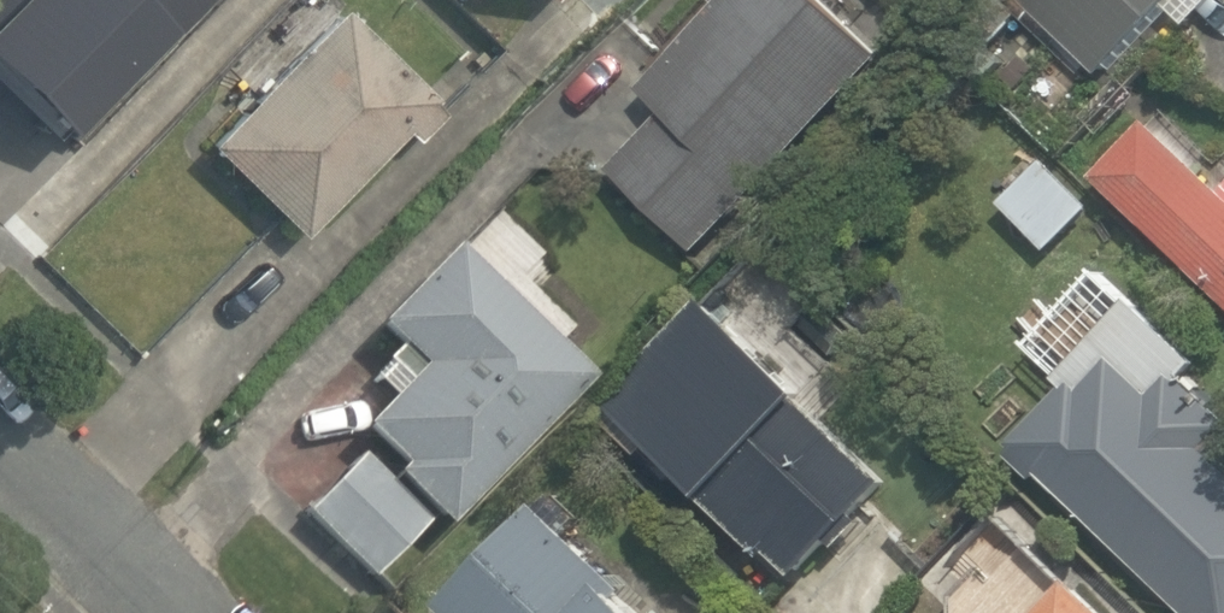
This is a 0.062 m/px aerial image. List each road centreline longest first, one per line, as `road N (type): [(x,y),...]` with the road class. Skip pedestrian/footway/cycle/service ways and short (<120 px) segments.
road 1 (residential): [(158,612),(0,459)]

